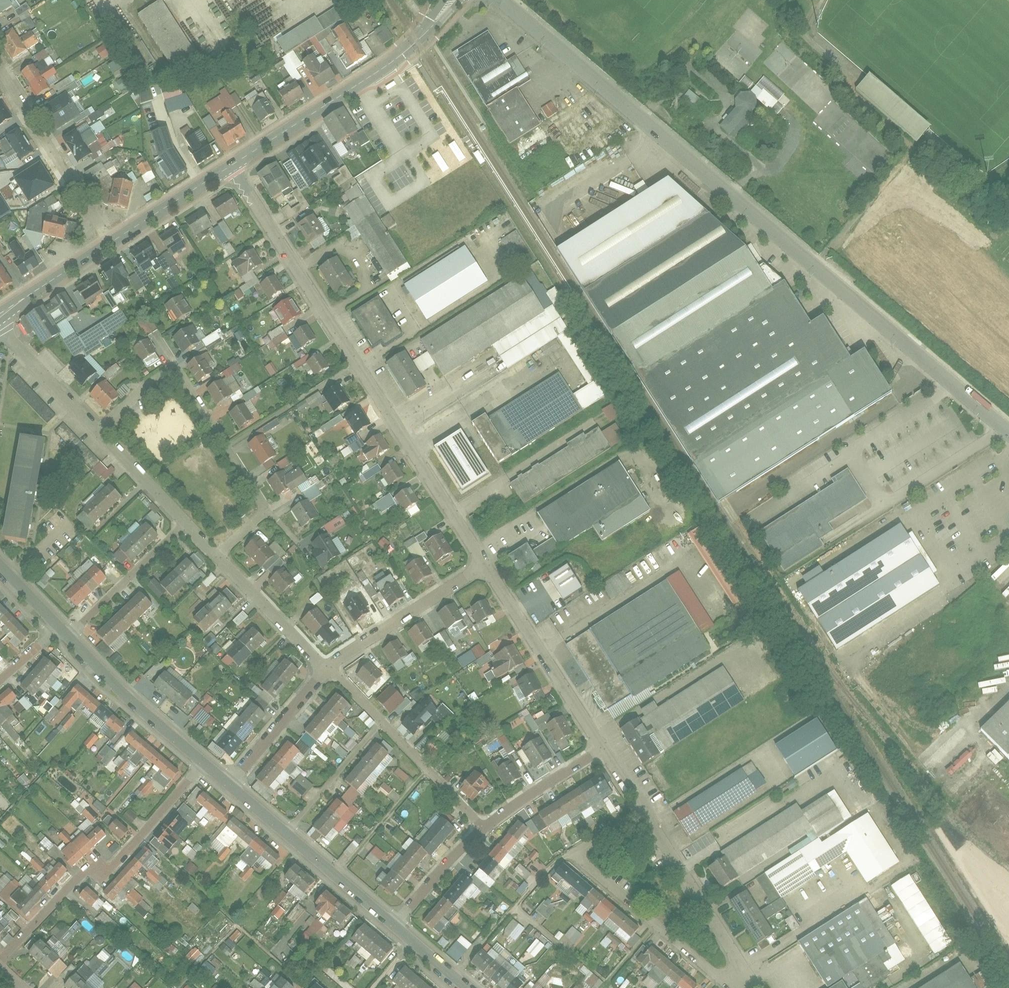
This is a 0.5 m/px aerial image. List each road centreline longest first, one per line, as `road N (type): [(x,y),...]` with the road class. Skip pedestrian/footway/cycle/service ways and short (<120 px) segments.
road 1 (residential): [(502,0),(1008,430)]
road 2 (residential): [(235,164),(483,564)]
road 3 (residential): [(96,432),(175,367),(272,501),(218,554)]
road 4 (residential): [(202,765),(106,873),(89,869),(0,961)]
road 5 (tertiary): [(235,164),(390,63),(454,0)]
road 6 (residential): [(641,798),(754,987)]
road 7 (residential): [(483,564),(601,738)]
road 8 (residential): [(0,68),(110,242)]
road 9 (residential): [(63,633),(202,765)]
road 10 (residential): [(716,969),(570,846)]
road 11 (residential): [(329,668),(483,564)]
road 12 (residential): [(570,846),(553,854),(455,978)]
road 13 (residential): [(181,516),(63,633)]
road 14 (residential): [(218,554),(329,668)]
road 15 (residential): [(227,785),(329,668)]
road 16 (residential): [(382,720),(287,837)]
road 17 (residential): [(476,819),(601,738)]
road 18 (tertiary): [(110,242),(235,164)]
road 19 (residential): [(0,332),(96,432)]
road 20 (residential): [(382,720),(476,819)]
road 21 (residential): [(287,837),(392,923)]
road 22 (residential): [(392,923),(476,819)]
road 23 (tertiary): [(0,315),(110,242)]

